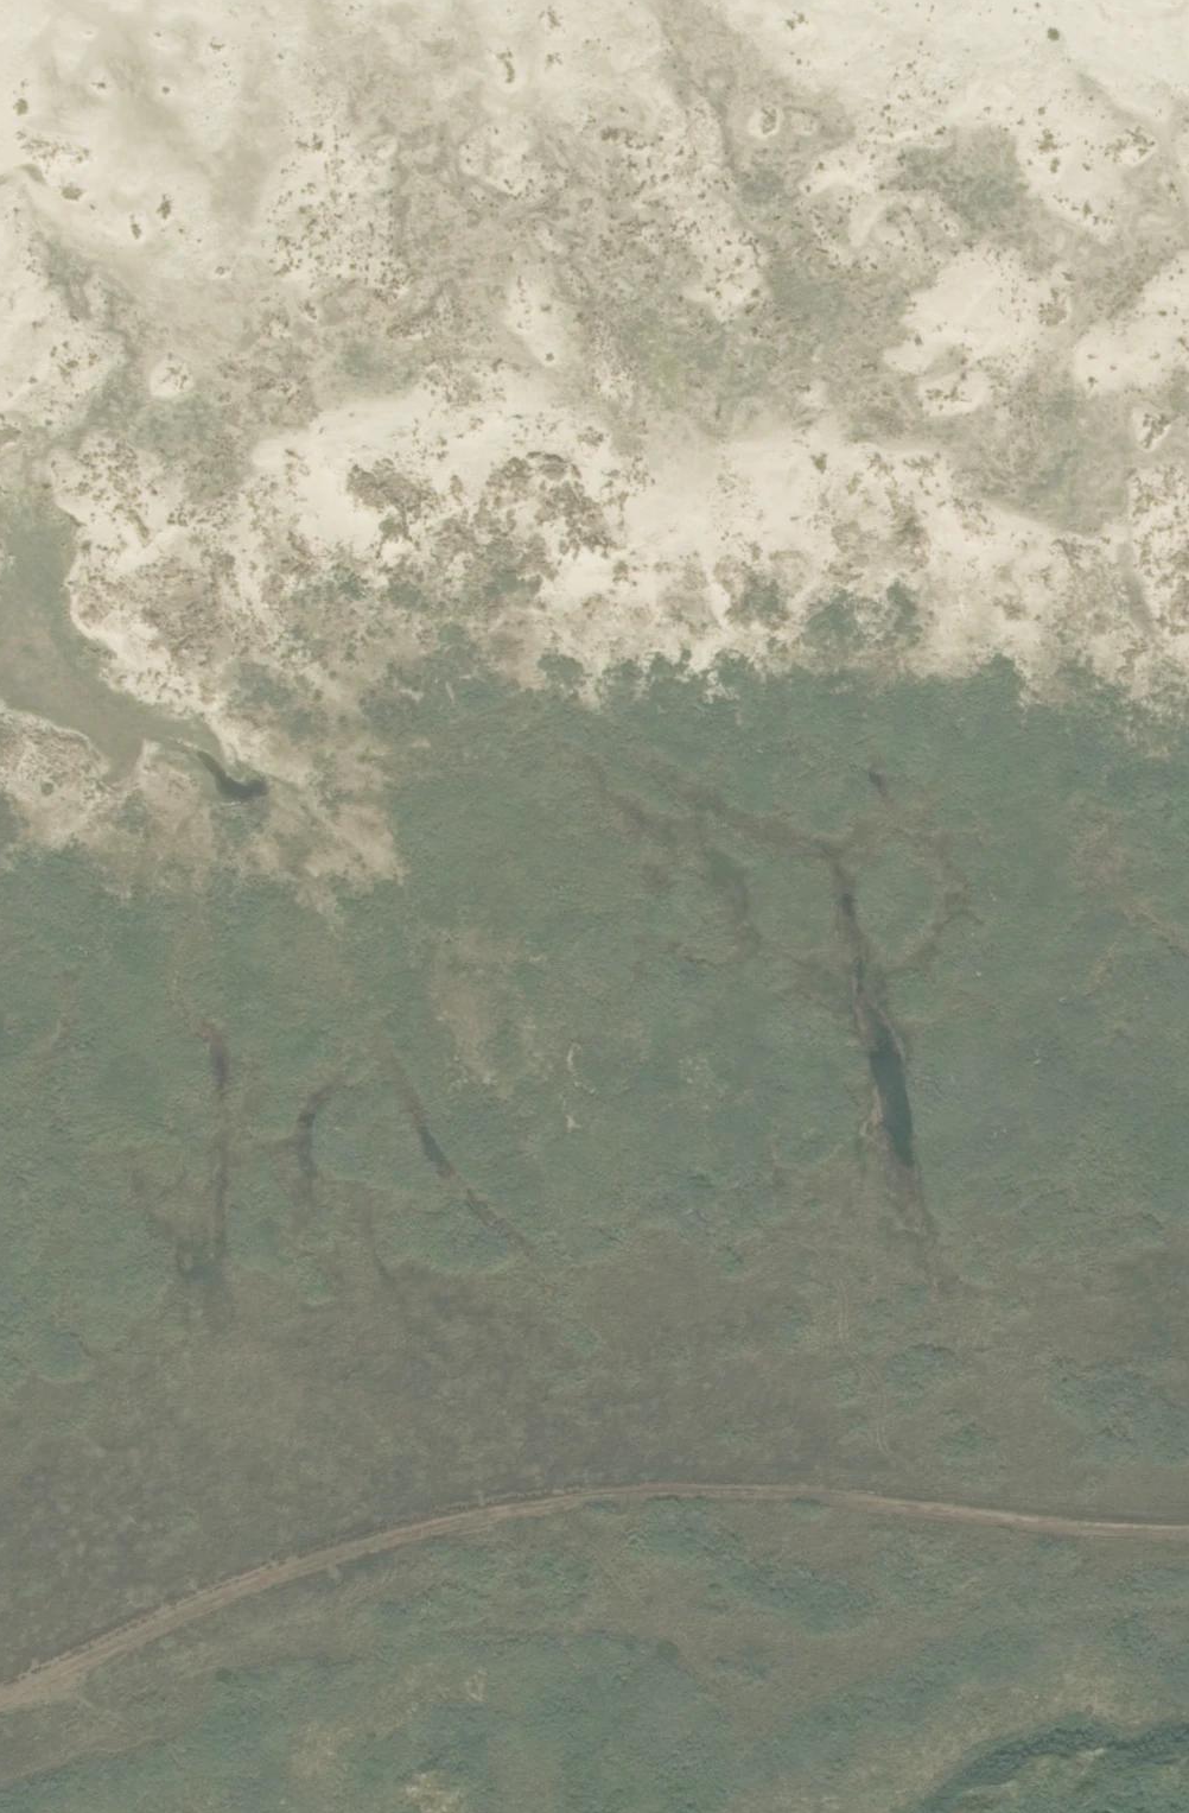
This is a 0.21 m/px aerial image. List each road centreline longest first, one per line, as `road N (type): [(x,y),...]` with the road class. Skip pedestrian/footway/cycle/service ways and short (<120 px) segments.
road 1 (track): [(0,1696),(464,1502),(779,1482),(1040,1516),(1188,1517)]

